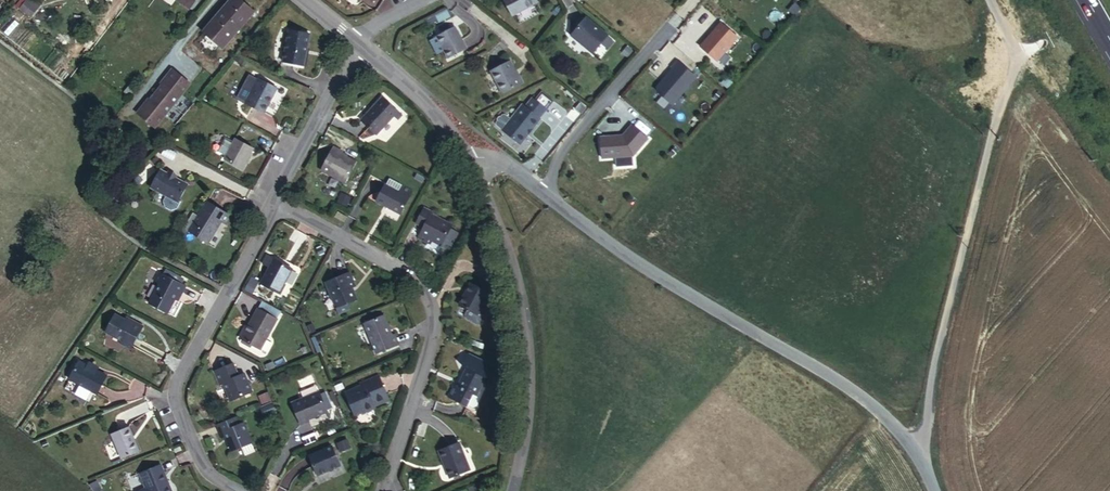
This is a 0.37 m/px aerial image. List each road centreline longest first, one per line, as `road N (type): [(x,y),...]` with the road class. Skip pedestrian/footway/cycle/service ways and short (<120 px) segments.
road 1 (unclassified): [(916,452),(1013,60),(991,0)]
road 2 (tertiary): [(916,452),(889,420),(626,255),(551,198)]
road 3 (tertiary): [(514,490),(526,441),(528,343),(507,252),(465,147)]
road 4 (residential): [(276,209),(176,385),(174,402),(202,468),(229,490)]
road 5 (residential): [(378,490),(432,332),(426,305),(400,270)]
road 6 (residential): [(551,198),(569,144),(670,23)]
road 7 (residential): [(354,48),(276,209)]
road 8 (tertiary): [(465,147),(354,48)]
road 9 (residential): [(400,270),(276,209)]

